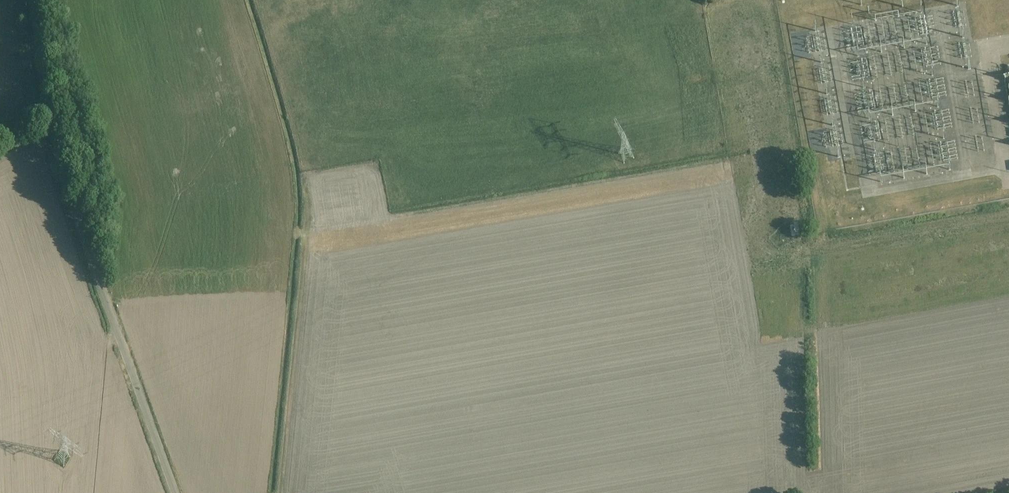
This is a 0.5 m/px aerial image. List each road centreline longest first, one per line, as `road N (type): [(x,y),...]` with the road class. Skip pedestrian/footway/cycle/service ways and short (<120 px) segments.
road 1 (unclassified): [(171,492),(73,228),(44,118),(33,0)]

